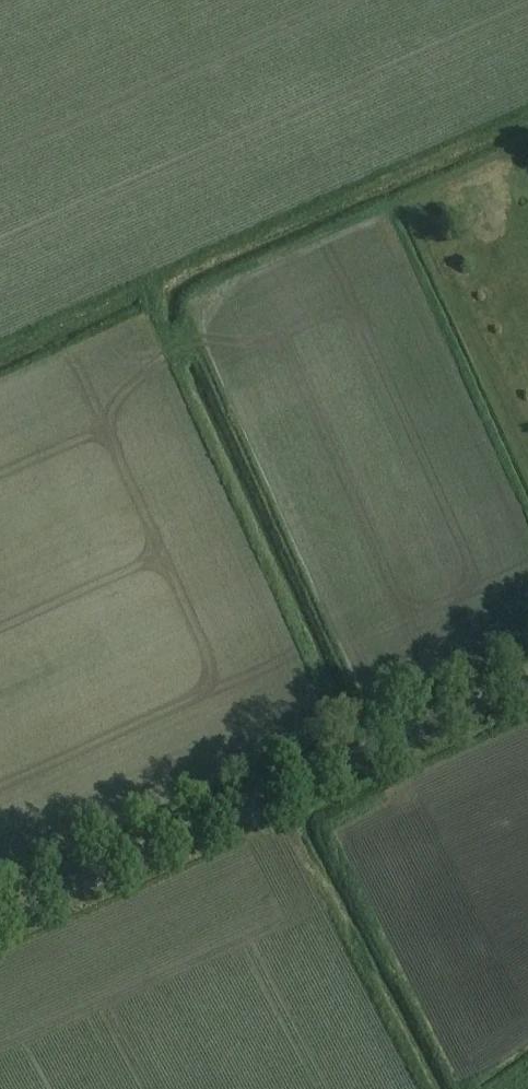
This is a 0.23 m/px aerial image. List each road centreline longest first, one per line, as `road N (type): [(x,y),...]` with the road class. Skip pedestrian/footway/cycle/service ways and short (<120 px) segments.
road 1 (tertiary): [(0,915),(527,678)]

